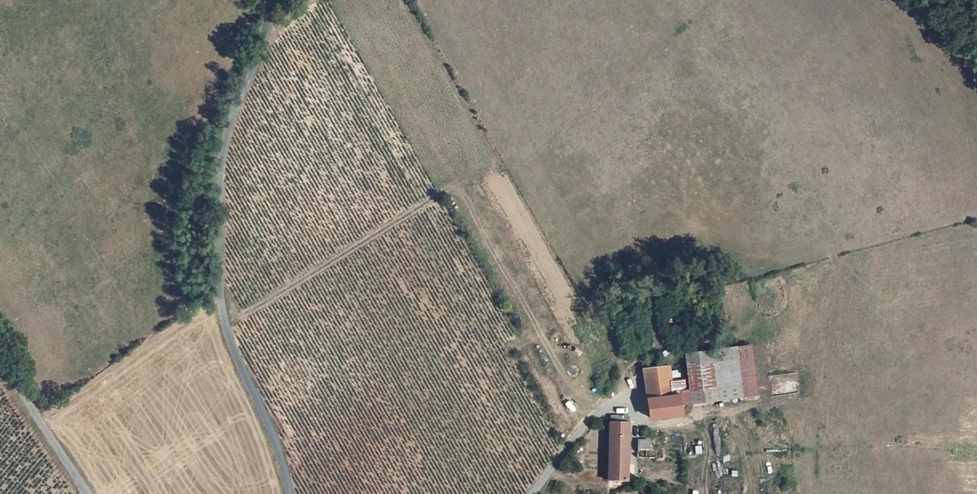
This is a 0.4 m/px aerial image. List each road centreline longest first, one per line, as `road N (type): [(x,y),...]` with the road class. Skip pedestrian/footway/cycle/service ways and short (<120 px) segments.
road 1 (unclassified): [(269,0),(221,176),(219,290),(290,493)]
road 2 (unclassified): [(0,363),(86,493)]

